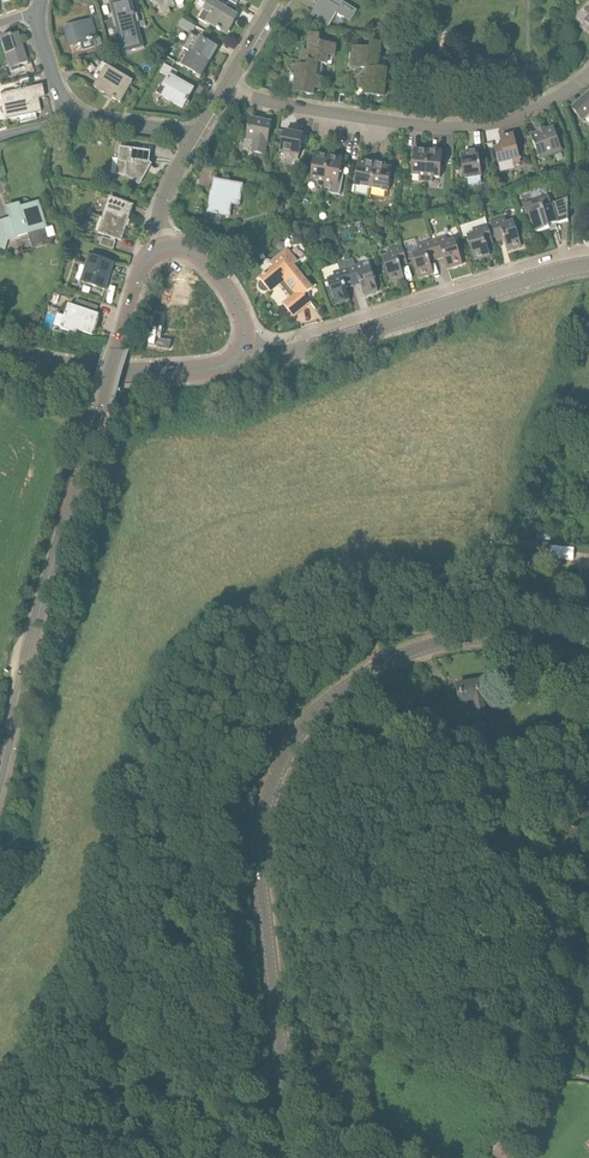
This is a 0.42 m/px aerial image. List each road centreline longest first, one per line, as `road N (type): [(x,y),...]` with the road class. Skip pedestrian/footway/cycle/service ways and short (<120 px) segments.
road 1 (unclassified): [(281,1157),(286,1095),(260,847),(270,795),(294,738),(352,683),(431,645),(507,635),(588,657)]
road 2 (secondary): [(0,771),(131,296),(144,262),(164,247)]
road 3 (residential): [(227,86),(267,101),(453,128),(529,110),(588,74)]
road 4 (unclassified): [(243,345),(293,353),(588,264)]
road 5 (secondary): [(97,371),(216,368),(243,345)]
road 6 (track): [(588,784),(563,790),(511,782),(504,794),(508,844)]
road 7 (secondary): [(243,345),(242,316),(222,280),(192,253),(164,247)]
road 8 (residential): [(197,133),(73,112)]
road 9 (residential): [(197,133),(160,209),(164,247)]

